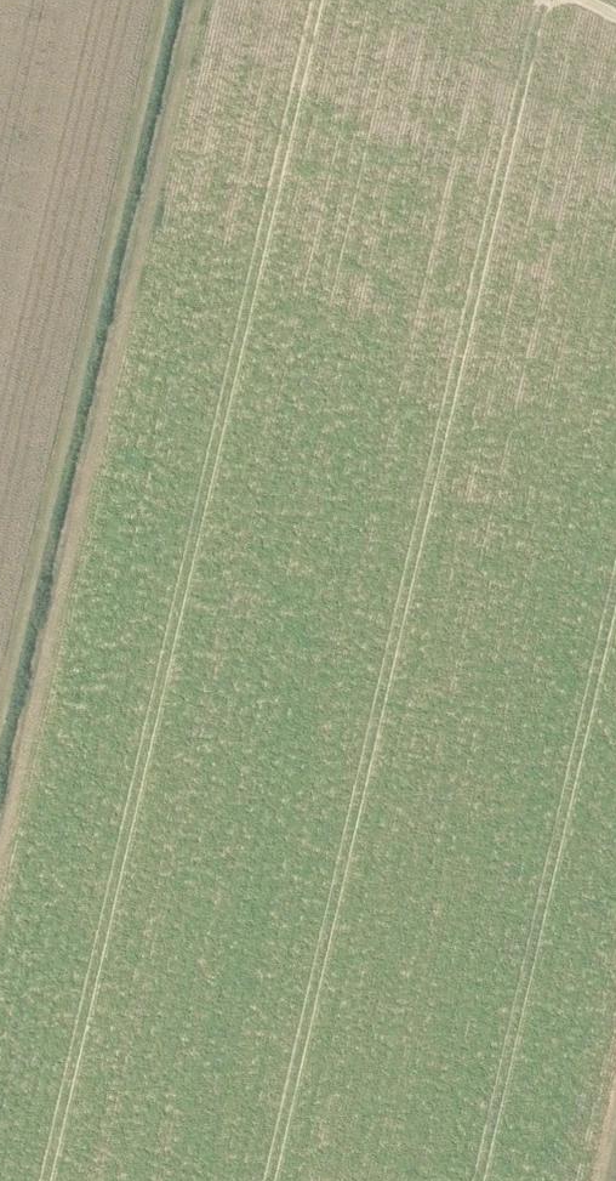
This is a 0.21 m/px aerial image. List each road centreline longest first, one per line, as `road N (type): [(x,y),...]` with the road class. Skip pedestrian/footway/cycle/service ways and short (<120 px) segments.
road 1 (track): [(0,845),(194,0)]
road 2 (track): [(164,0),(0,715)]

